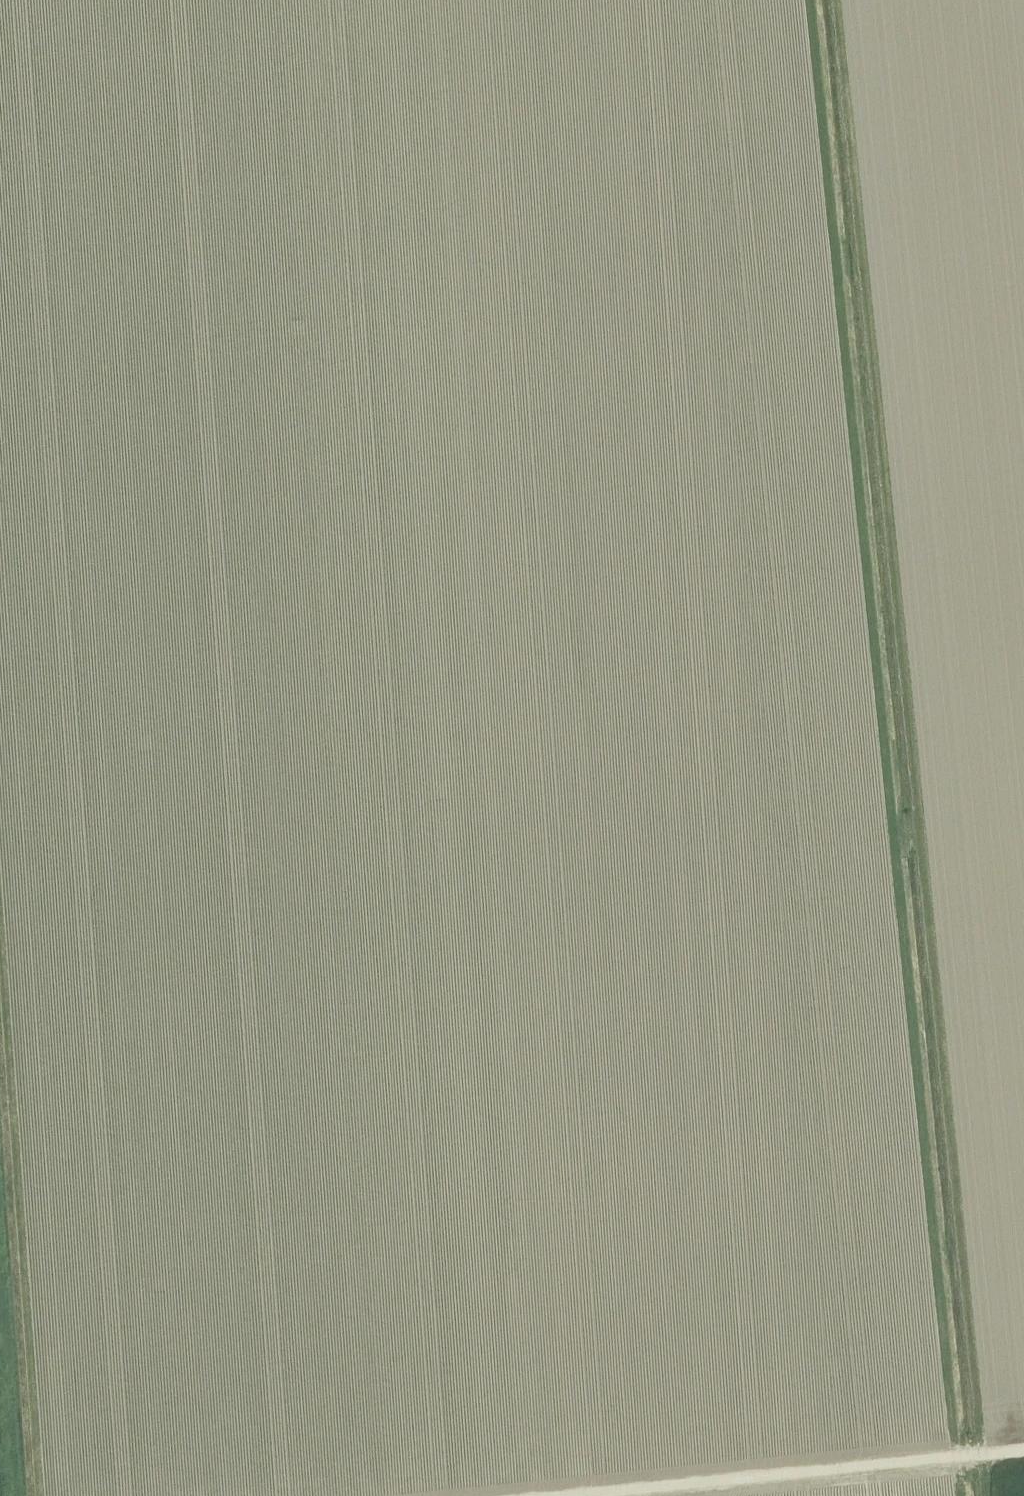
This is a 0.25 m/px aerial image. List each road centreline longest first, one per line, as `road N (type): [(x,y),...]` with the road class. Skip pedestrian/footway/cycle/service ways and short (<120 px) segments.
road 1 (track): [(1023,1449),(560,1495)]

